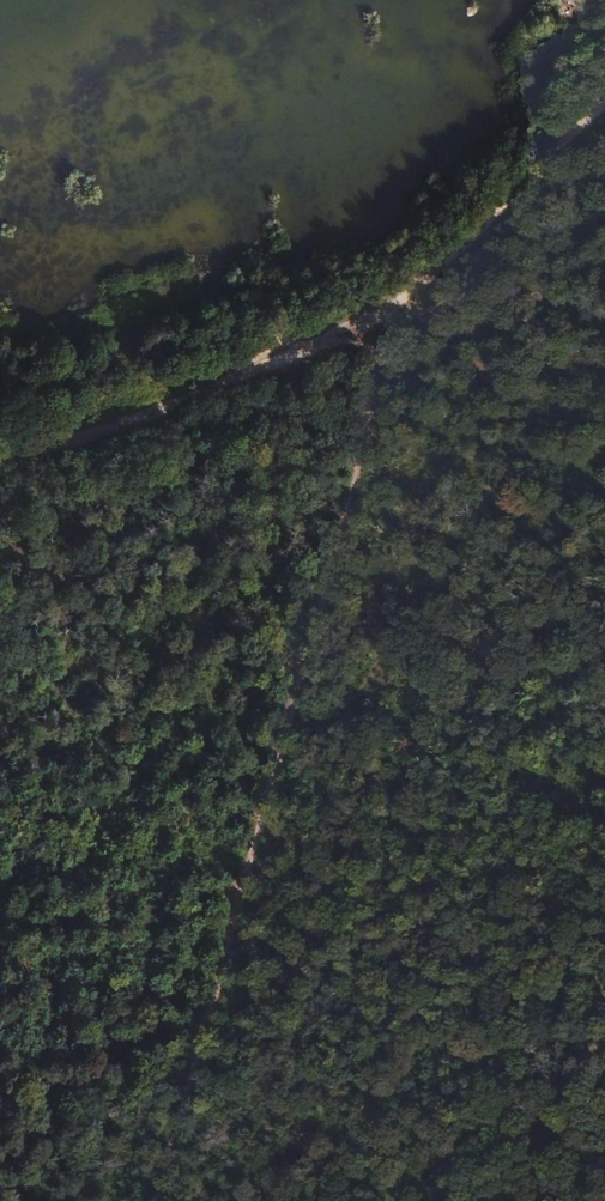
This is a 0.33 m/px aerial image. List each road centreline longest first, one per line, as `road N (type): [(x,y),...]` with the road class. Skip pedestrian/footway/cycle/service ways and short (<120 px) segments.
road 1 (track): [(164,1200),(391,310)]
road 2 (track): [(604,105),(460,252),(339,344),(0,463)]
road 3 (track): [(407,1200),(604,1046)]

